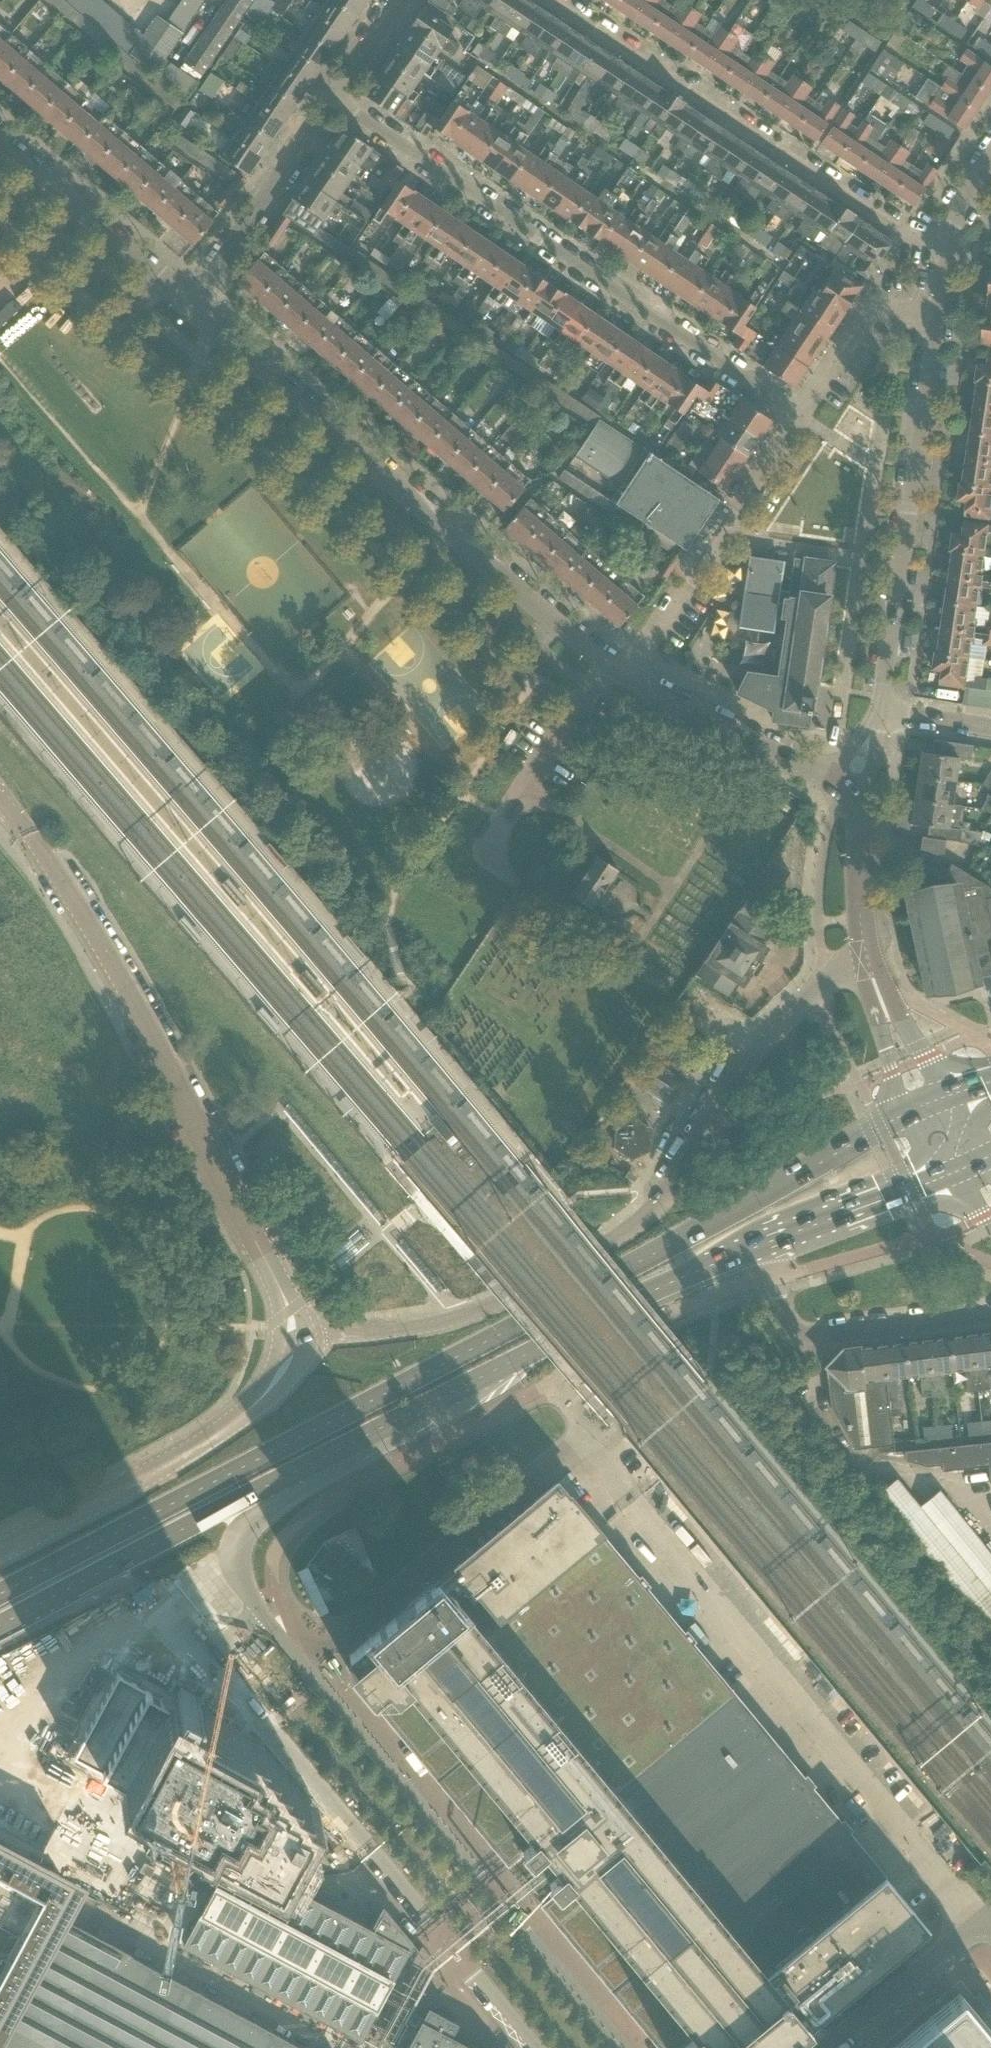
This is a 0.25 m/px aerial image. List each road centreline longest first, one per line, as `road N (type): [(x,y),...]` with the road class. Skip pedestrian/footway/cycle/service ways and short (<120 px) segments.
road 1 (primary): [(907,1114),(0,1596)]
road 2 (unclassified): [(866,957),(791,1011),(745,1060),(670,1194),(630,1233),(454,1320),(292,1341)]
road 3 (tertiary): [(632,675),(554,620),(190,305)]
road 4 (residential): [(802,417),(333,99)]
road 5 (primary): [(290,1477),(643,1295),(775,1240)]
road 6 (residential): [(557,0),(947,258)]
road 7 (tertiary): [(879,713),(938,308)]
road 8 (tertiary): [(0,796),(73,901),(191,1121)]
road 9 (tertiary): [(292,1341),(282,1371),(240,1419),(174,1462),(0,1550)]
road 10 (tertiary): [(505,1908),(281,1638)]
road 11 (tertiary): [(231,1678),(451,1951)]
road 12 (primary): [(33,1609),(290,1477)]
road 13 (tertiary): [(292,1336),(305,1316),(300,1299),(209,1138),(191,1121)]
road 14 (residential): [(190,305),(333,99)]
road 15 (tertiary): [(190,305),(0,145)]
road 16 (unclassified): [(549,1385),(719,1293),(771,1277)]
road 17 (tertiary): [(191,1121),(280,1328),(292,1336)]
road 18 (primary): [(33,1609),(87,1590),(150,1596),(231,1678)]
road 19 (tertiary): [(830,773),(632,675)]
road 20 (residential): [(802,417),(882,305),(938,308)]
road 21 (primary): [(281,1638),(243,1588),(236,1564),(249,1525),(290,1477)]
road 22 (tertiary): [(621,2047),(505,1908)]
road 23 (primary): [(775,1240),(944,1177)]
road 24 (tertiary): [(866,957),(857,809)]
road 25 (tertiary): [(451,1951),(531,2047)]

